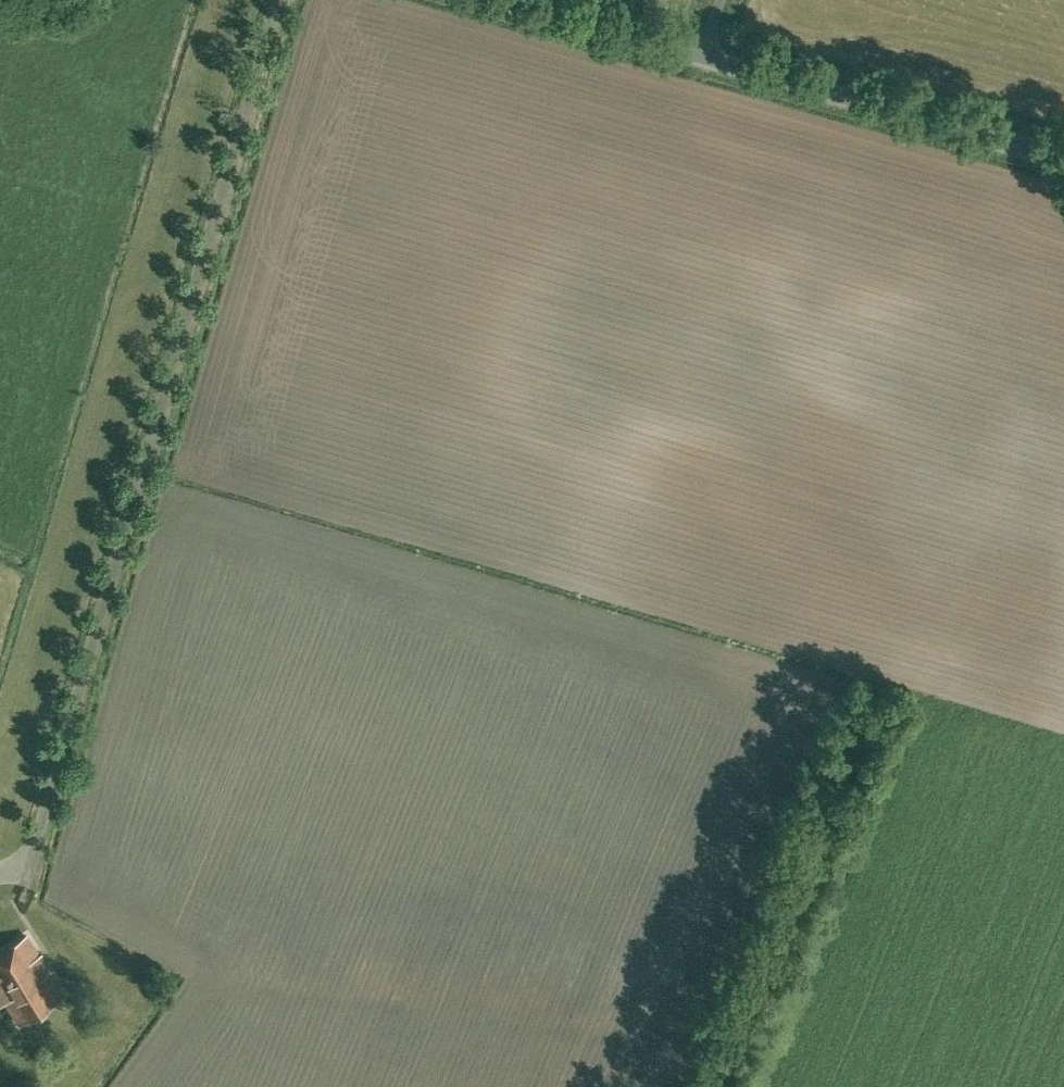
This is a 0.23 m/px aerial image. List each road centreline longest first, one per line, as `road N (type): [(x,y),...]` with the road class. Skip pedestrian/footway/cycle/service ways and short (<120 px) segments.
road 1 (unclassified): [(1063,153),(506,0)]

